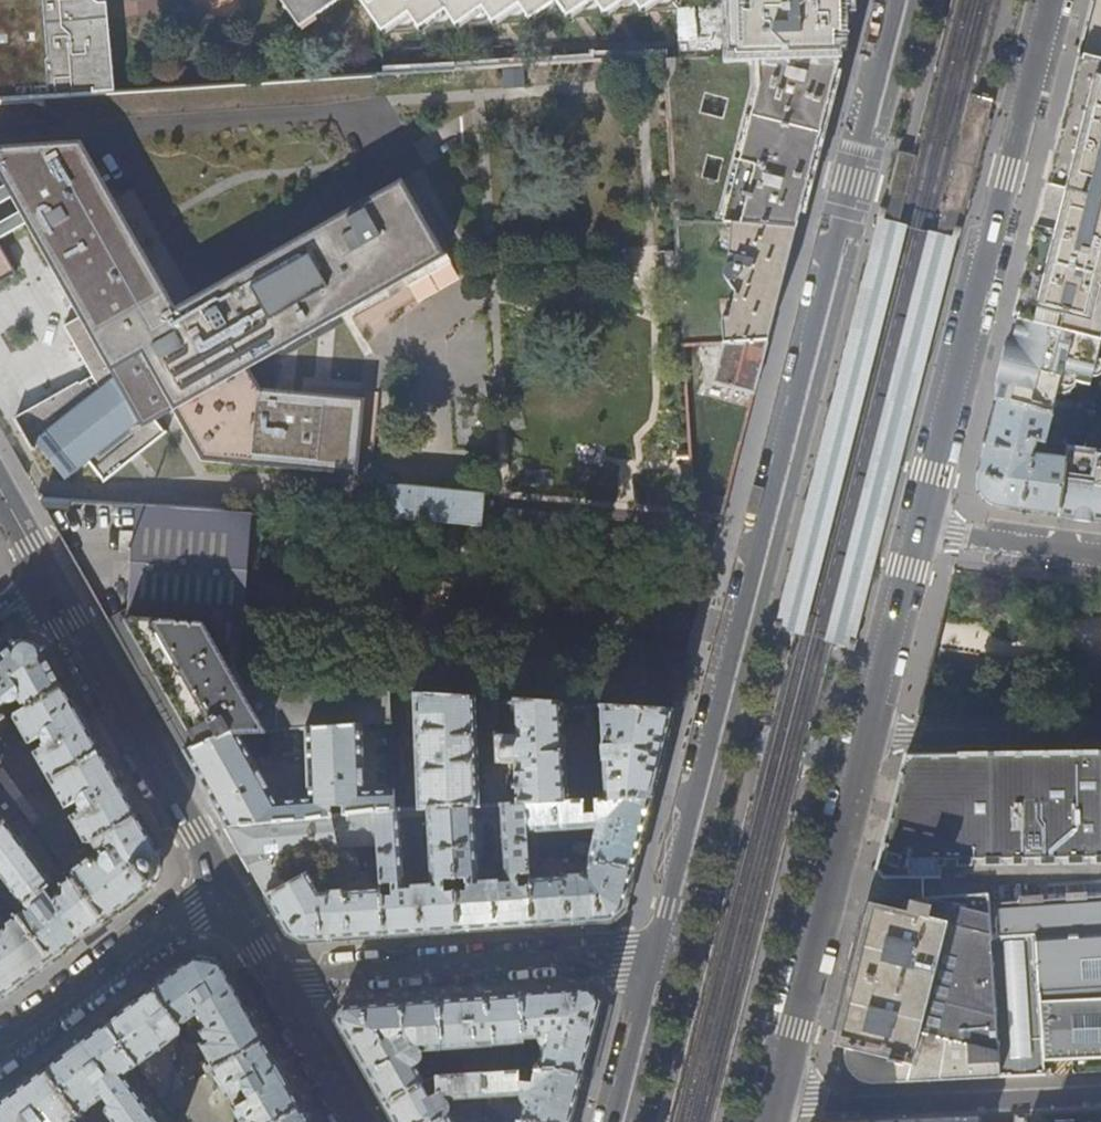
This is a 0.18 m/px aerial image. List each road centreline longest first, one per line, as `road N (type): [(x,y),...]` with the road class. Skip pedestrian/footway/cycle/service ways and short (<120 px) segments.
road 1 (primary): [(899,0),(659,956)]
road 2 (primary): [(916,531),(1049,0)]
road 3 (residential): [(659,956),(277,981)]
road 4 (primary): [(770,1107),(864,736)]
road 5 (residential): [(224,888),(52,581)]
road 6 (residential): [(1100,1095),(770,1107)]
road 7 (residential): [(224,888),(0,1052)]
road 8 (residential): [(864,736),(1100,736)]
road 9 (primary): [(864,736),(916,531)]
road 10 (residential): [(1100,556),(916,531)]
road 11 (primary): [(659,956),(616,1121)]
road 12 (residential): [(358,1121),(277,981)]

